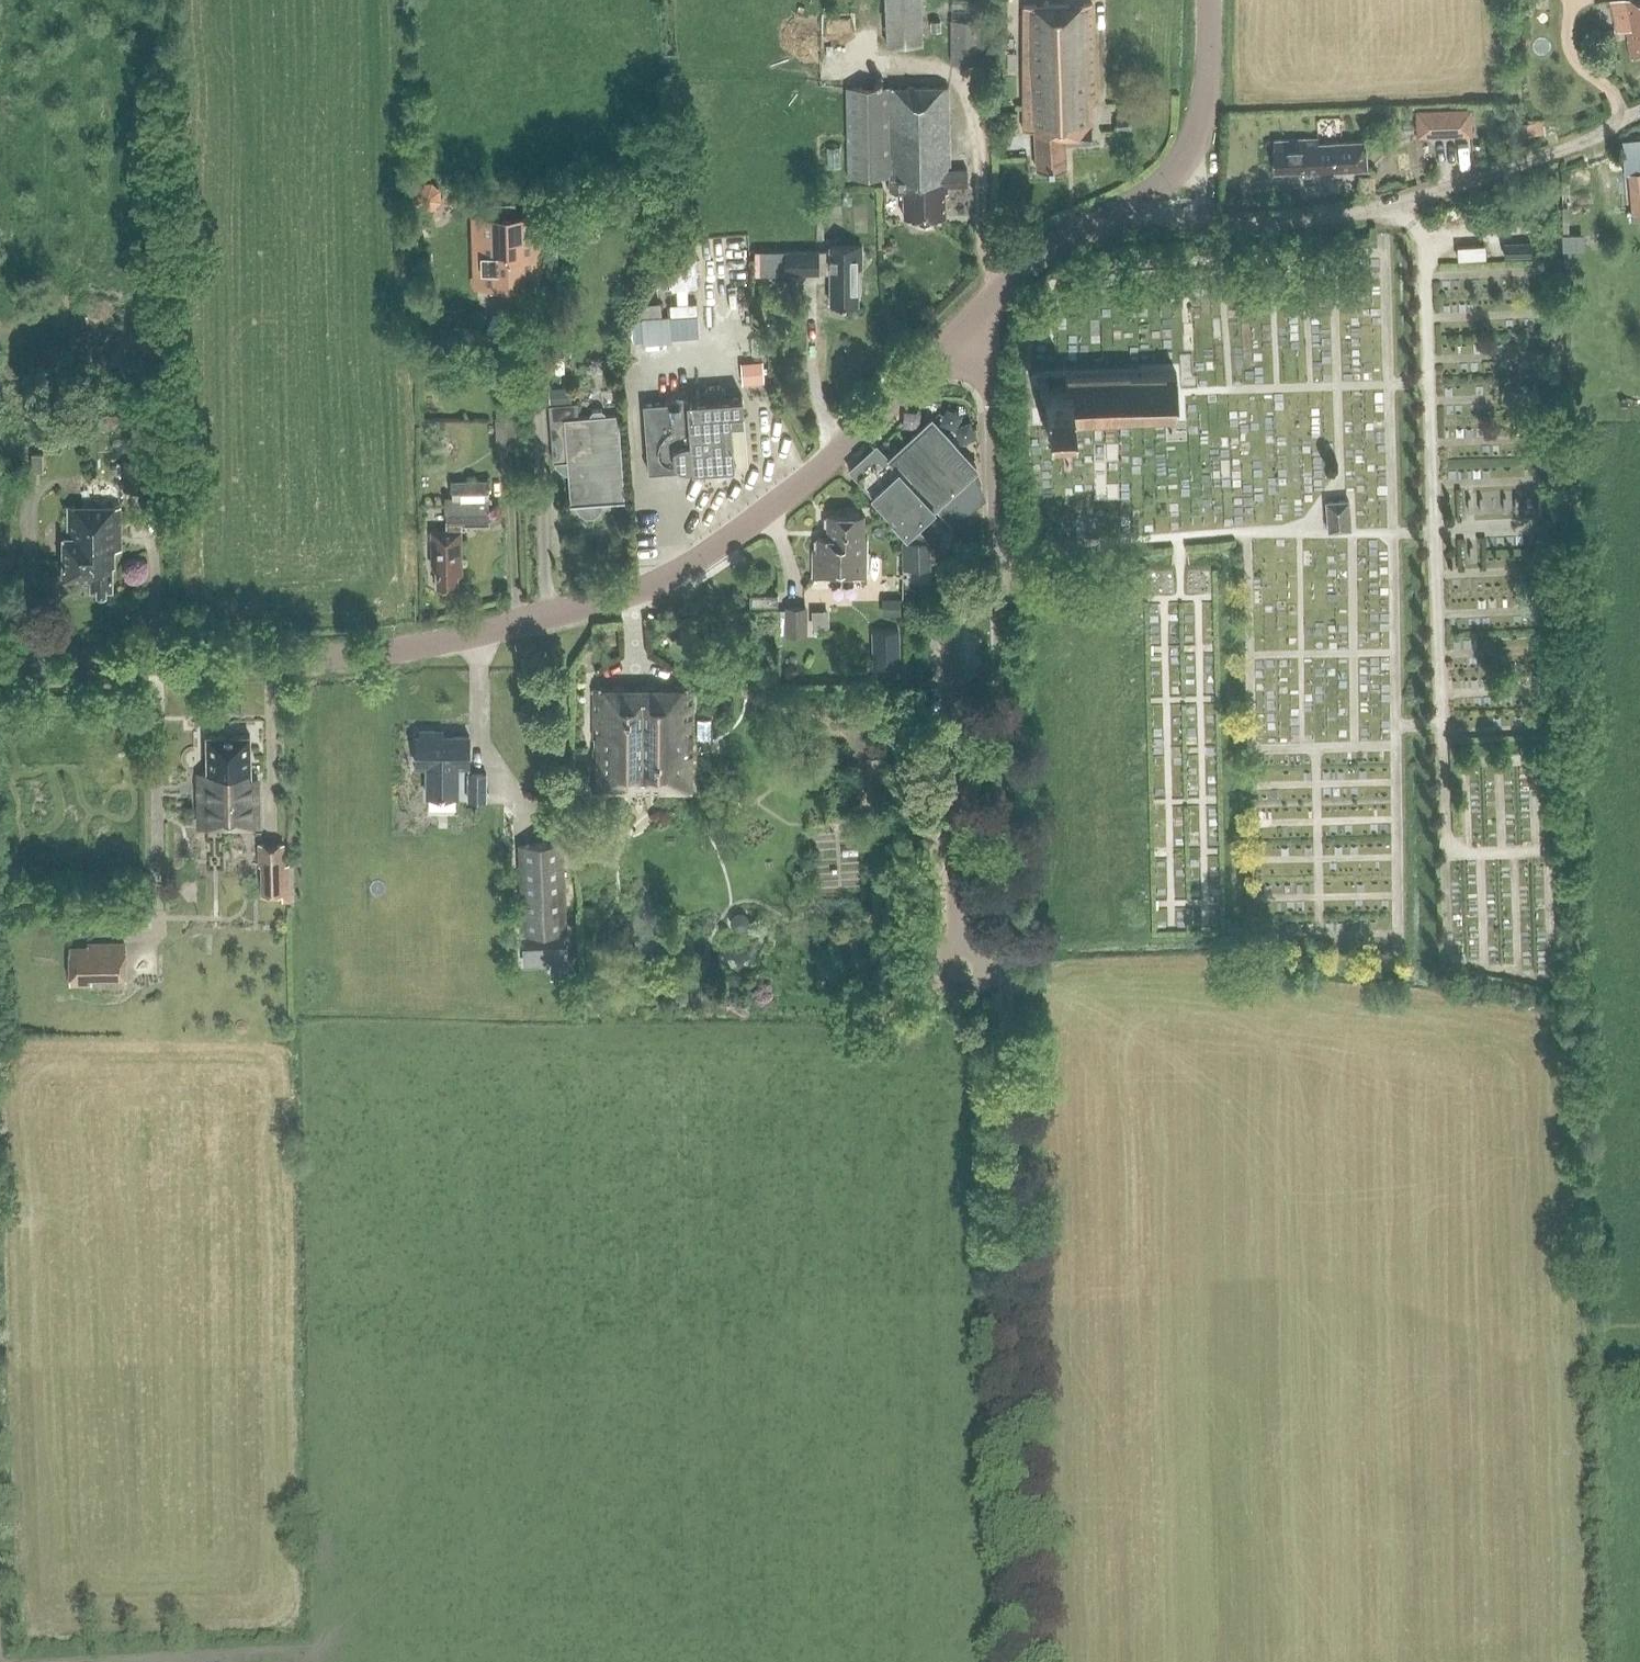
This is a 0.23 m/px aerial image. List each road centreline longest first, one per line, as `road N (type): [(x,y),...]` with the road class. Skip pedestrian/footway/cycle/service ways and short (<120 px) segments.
road 1 (tertiary): [(0,669),(389,653),(598,604),(667,576),(755,520),(970,332)]
road 2 (unclassified): [(1010,1012),(996,410),(994,377),(970,332)]
road 3 (track): [(1639,114),(1503,180),(1380,210),(1238,230),(1197,221),(1160,188)]
road 4 (tertiary): [(970,332),(995,301),(1160,188),(1185,158),(1205,97),(1206,0)]
road 5 (track): [(1630,118),(1579,64),(1568,42),(1567,0)]

